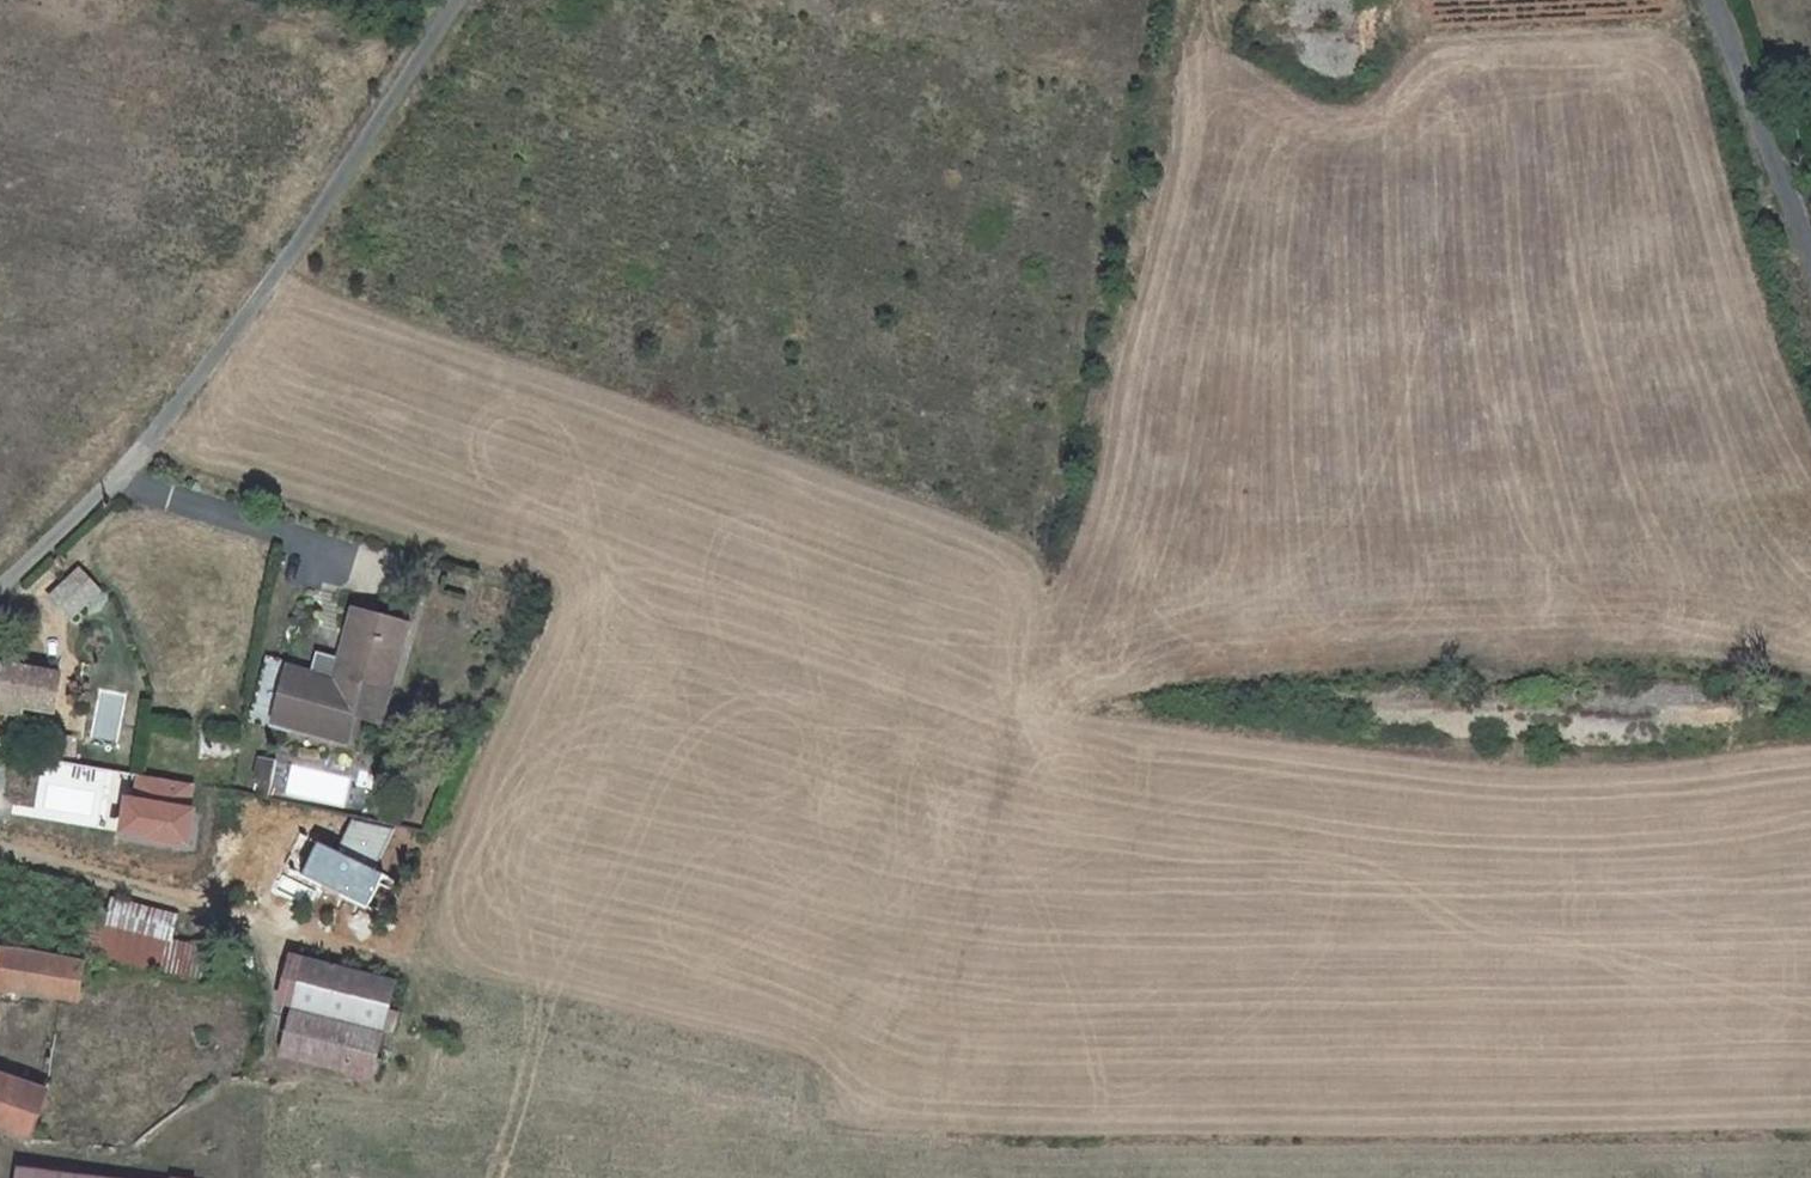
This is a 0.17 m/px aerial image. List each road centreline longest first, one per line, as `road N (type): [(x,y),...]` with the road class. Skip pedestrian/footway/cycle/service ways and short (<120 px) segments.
road 1 (unclassified): [(0,588),(117,477),(238,318),(455,0)]
road 2 (unclassified): [(1810,262),(1706,0)]

